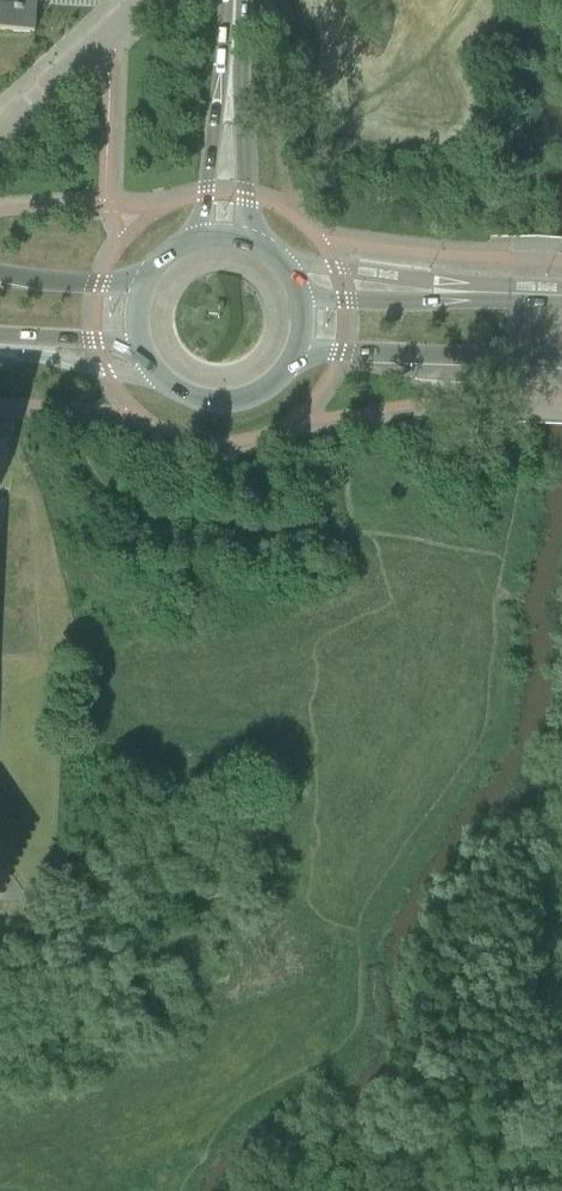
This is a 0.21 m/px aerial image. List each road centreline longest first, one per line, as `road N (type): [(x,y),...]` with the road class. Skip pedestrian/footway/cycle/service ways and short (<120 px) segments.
road 1 (tertiary): [(295,357),(561,366)]
road 2 (tertiary): [(561,301),(297,295)]
road 3 (secondary): [(139,349),(165,387),(209,406),(259,396),(295,357)]
road 4 (residential): [(0,130),(142,0)]
road 5 (secondary): [(252,247),(244,129),(231,81)]
road 6 (secondary): [(231,81),(192,244)]
road 7 (secondary): [(146,283),(0,275)]
road 8 (secondary): [(0,337),(139,349)]

